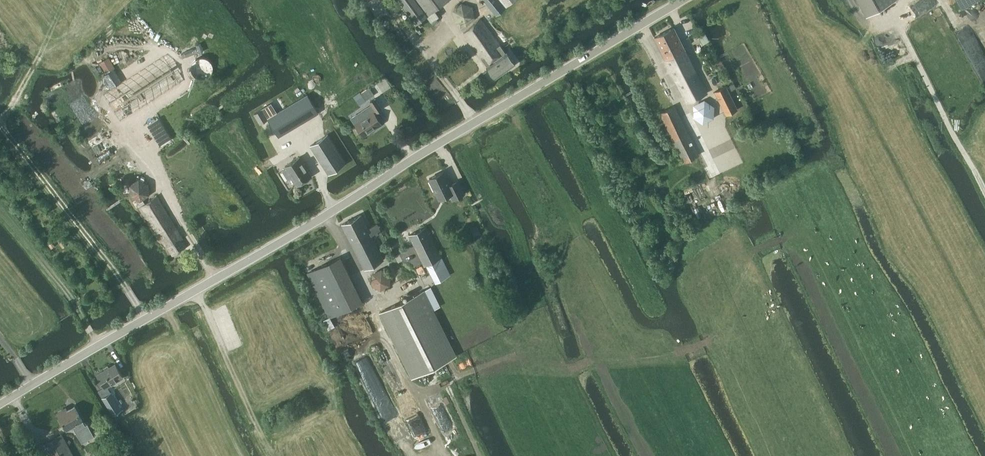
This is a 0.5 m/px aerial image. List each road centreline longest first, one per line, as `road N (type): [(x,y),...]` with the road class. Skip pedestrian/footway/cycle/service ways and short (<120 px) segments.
road 1 (unclassified): [(680,0),(0,403)]
road 2 (track): [(145,319),(1,124),(64,0)]
road 3 (track): [(909,0),(899,15),(902,29),(984,186)]
road 4 (track): [(123,135),(95,105),(76,64),(108,49),(175,51)]
road 5 (track): [(196,292),(273,455)]
road 6 (track): [(98,346),(73,299),(0,206)]

